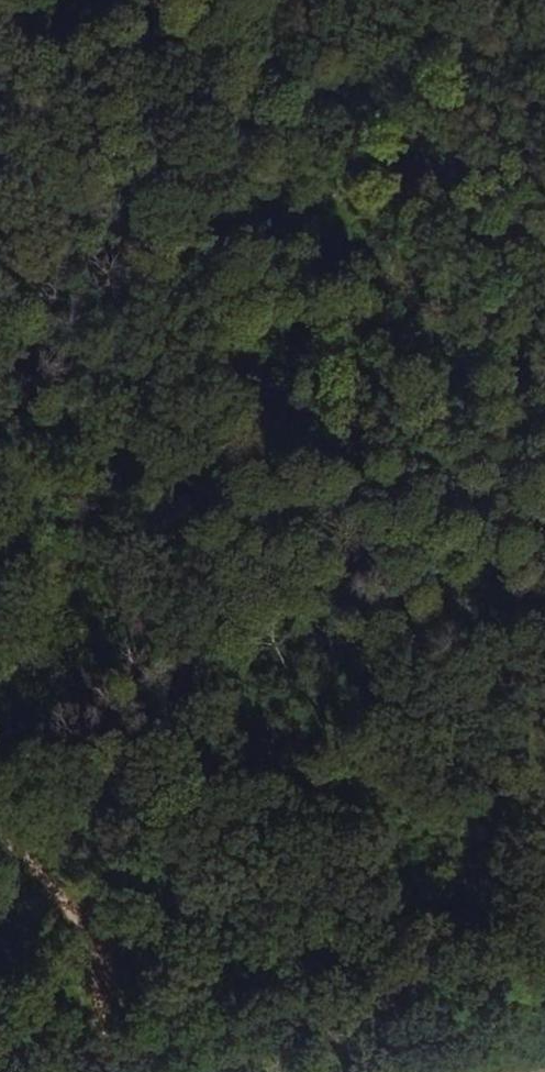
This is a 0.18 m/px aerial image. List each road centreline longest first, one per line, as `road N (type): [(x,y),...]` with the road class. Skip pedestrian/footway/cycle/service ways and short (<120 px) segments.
road 1 (track): [(96,1071),(101,1006),(65,888),(0,829)]

